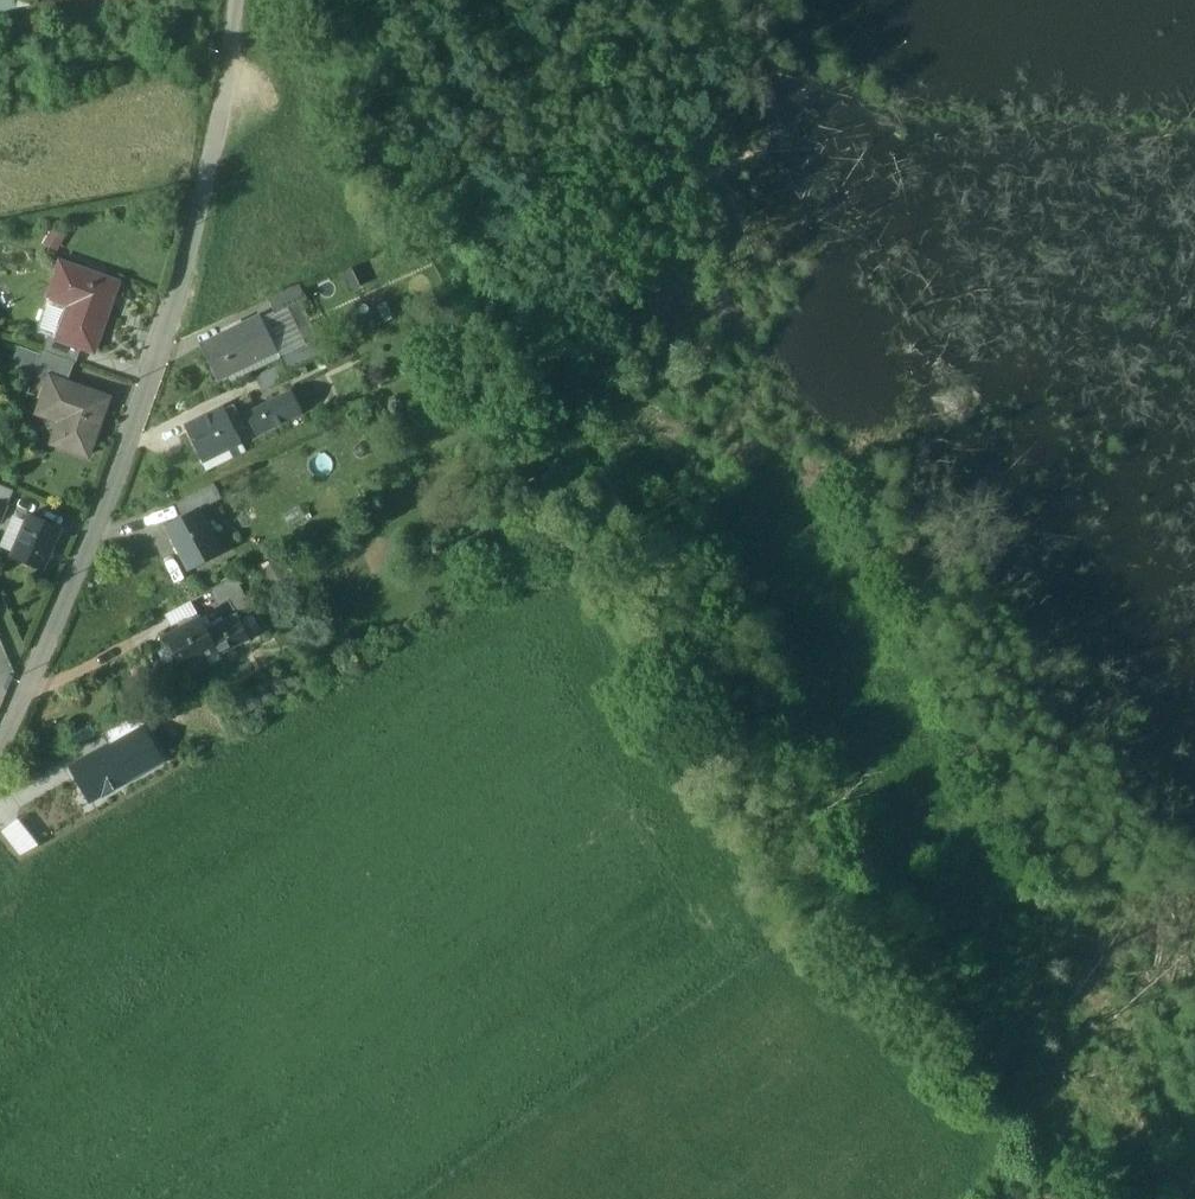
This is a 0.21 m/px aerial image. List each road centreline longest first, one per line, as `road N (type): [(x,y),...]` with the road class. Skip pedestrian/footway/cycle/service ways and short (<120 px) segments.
road 1 (unclassified): [(238,0),(175,302),(0,749)]

